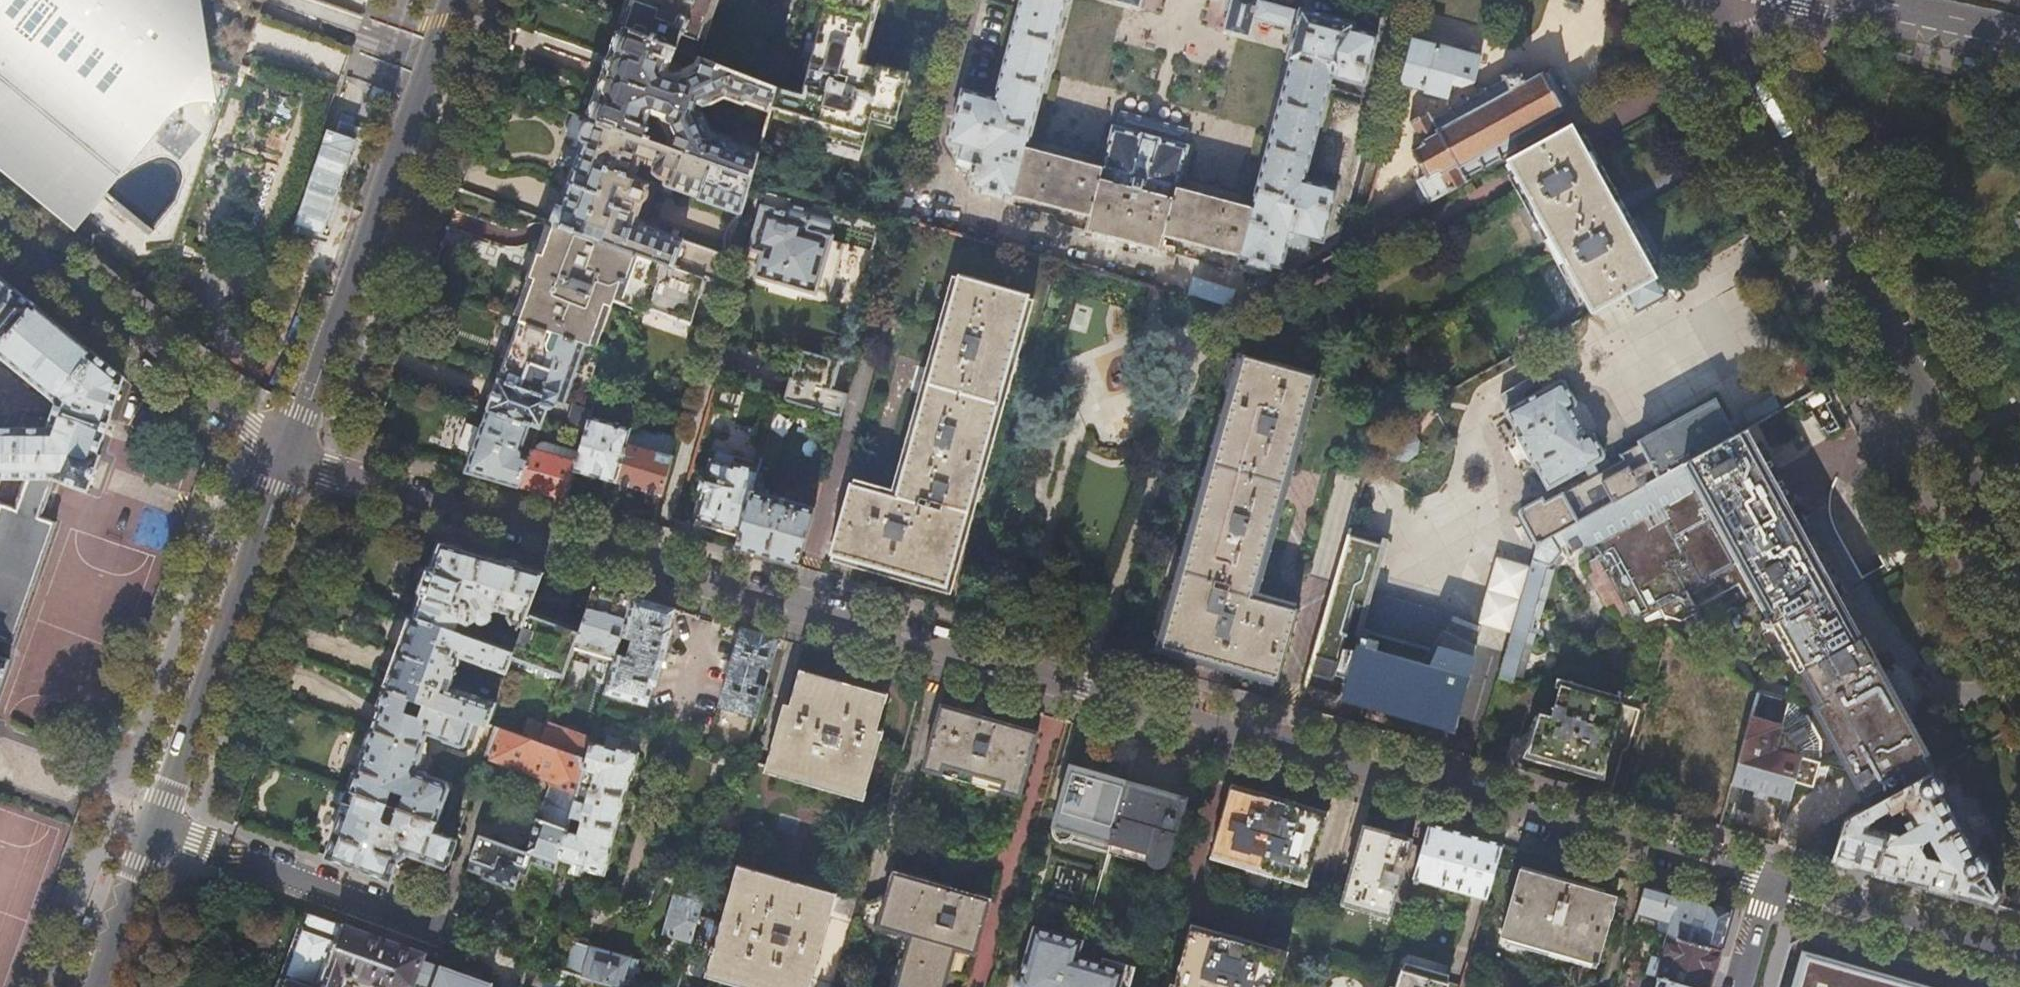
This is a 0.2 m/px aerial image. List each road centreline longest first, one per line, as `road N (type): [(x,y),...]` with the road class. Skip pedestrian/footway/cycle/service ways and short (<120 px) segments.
road 1 (residential): [(289,451),(326,469),(1772,878)]
road 2 (tertiary): [(2019,565),(1706,0)]
road 3 (residential): [(448,0),(289,451)]
road 4 (residential): [(289,451),(151,825)]
road 5 (residential): [(0,227),(250,430),(289,451)]
road 6 (residential): [(151,825),(469,938)]
road 7 (residential): [(1772,878),(2019,949)]
road 8 (primary): [(1852,0),(2019,40)]
road 9 (residential): [(151,825),(93,986)]

